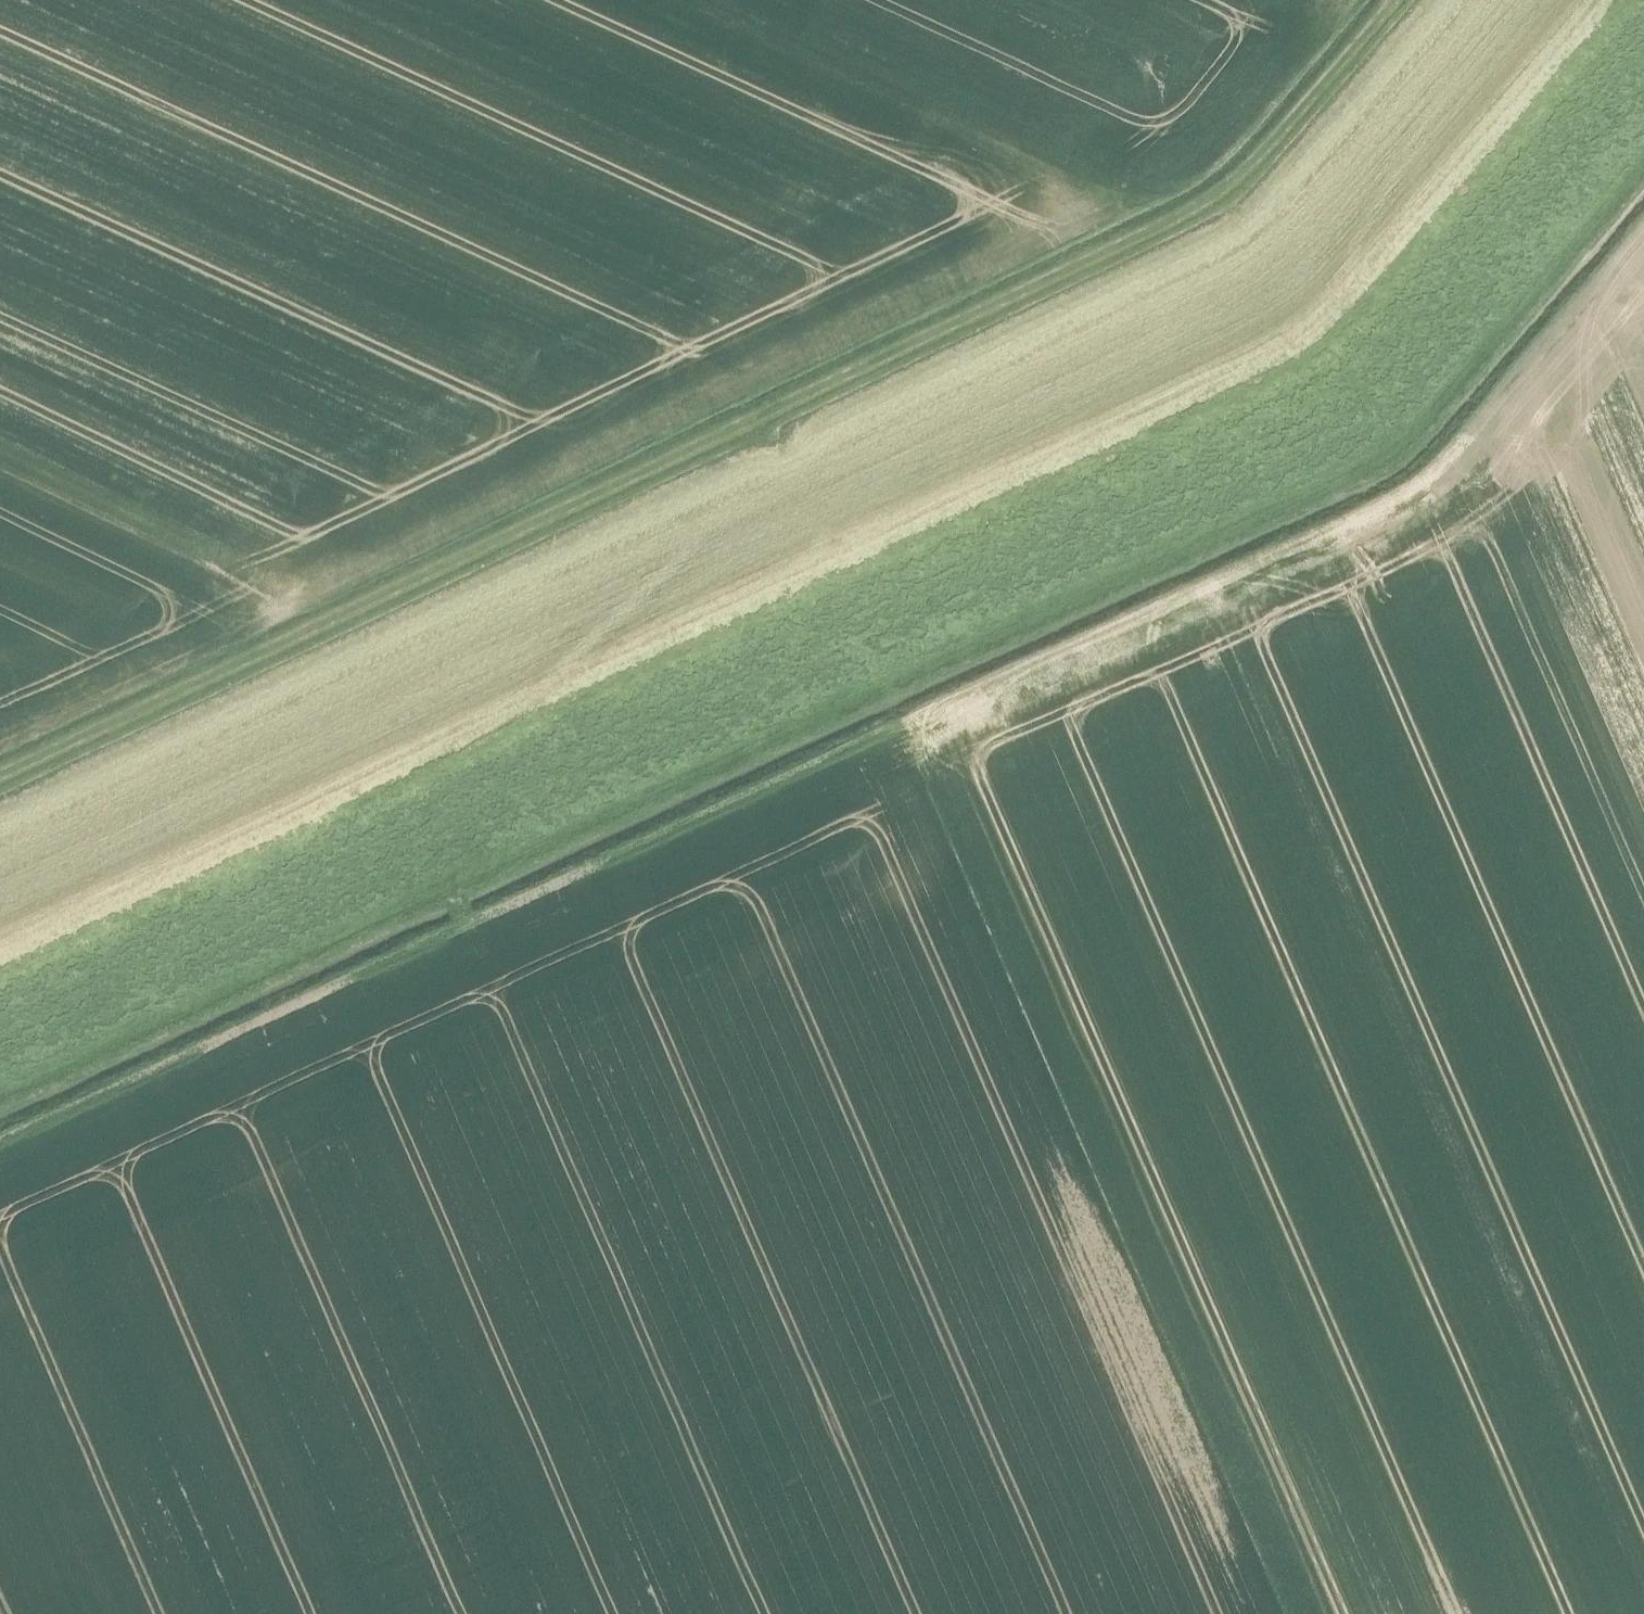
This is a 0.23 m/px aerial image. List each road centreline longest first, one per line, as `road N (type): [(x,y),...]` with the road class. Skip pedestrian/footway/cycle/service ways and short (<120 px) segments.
road 1 (track): [(1388,0),(1212,189),(1094,254),(0,771)]

